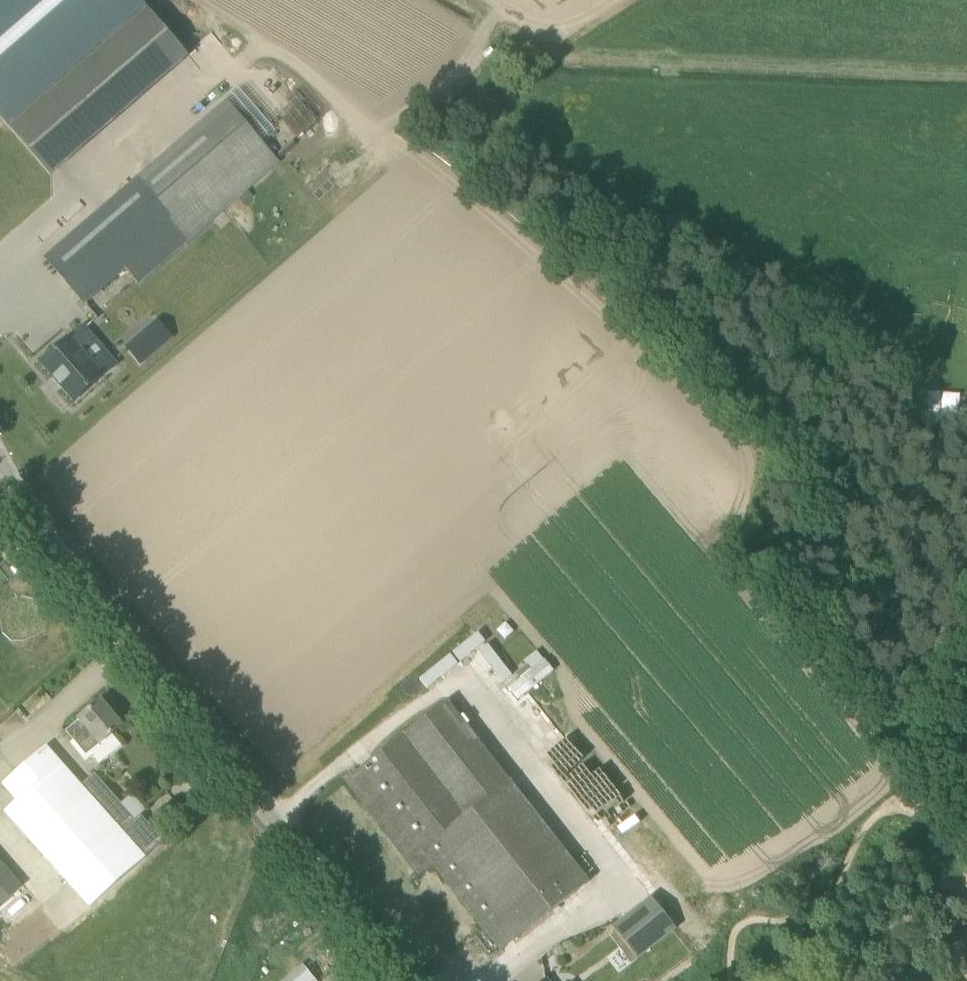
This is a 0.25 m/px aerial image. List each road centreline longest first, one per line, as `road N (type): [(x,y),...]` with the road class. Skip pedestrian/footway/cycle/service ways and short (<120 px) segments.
road 1 (unclassified): [(407,980),(74,580),(0,461)]
road 2 (track): [(496,16),(451,75),(376,116),(356,112),(270,48),(233,70)]

